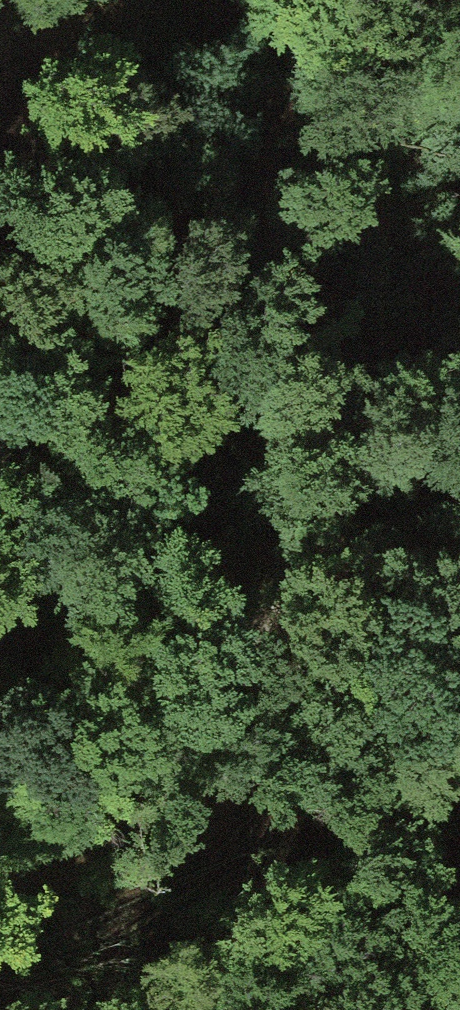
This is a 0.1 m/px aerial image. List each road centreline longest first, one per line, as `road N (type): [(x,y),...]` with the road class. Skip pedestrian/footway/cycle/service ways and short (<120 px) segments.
road 1 (track): [(214,0),(261,172),(380,1009)]
road 2 (track): [(459,938),(351,806),(87,444),(0,190)]

